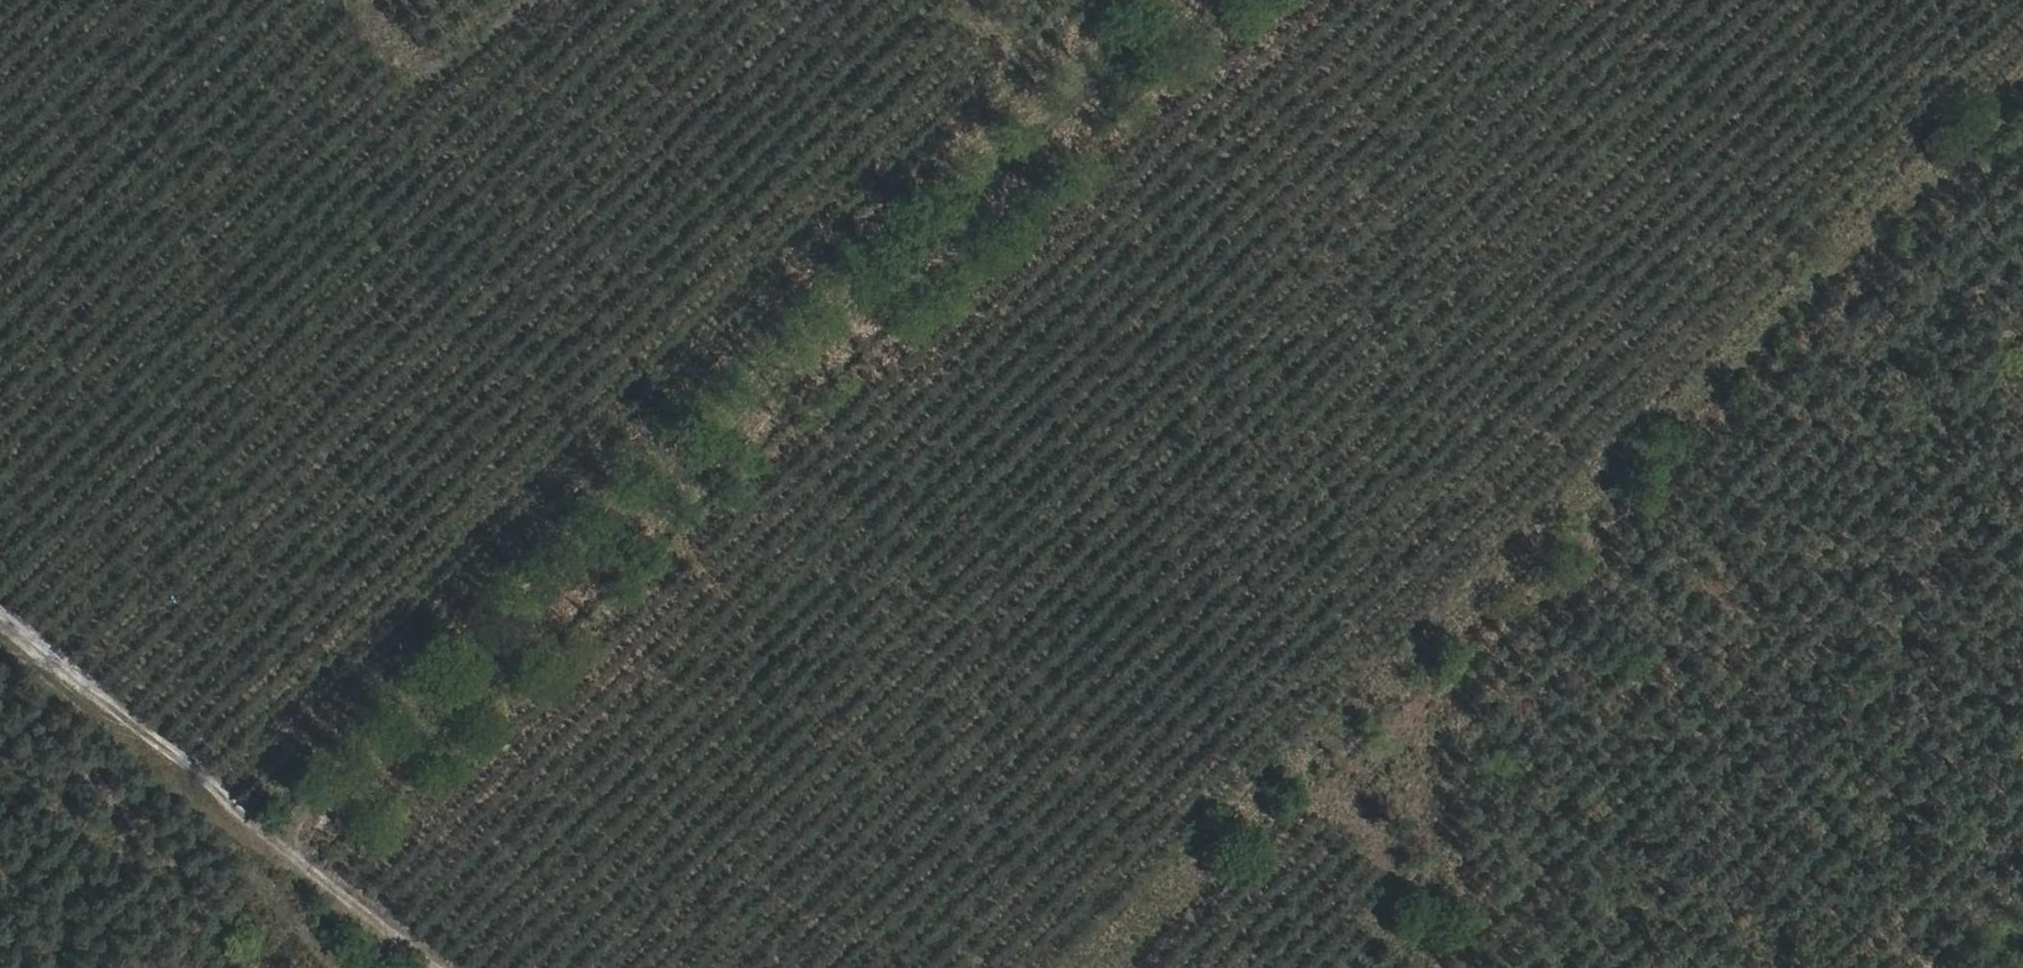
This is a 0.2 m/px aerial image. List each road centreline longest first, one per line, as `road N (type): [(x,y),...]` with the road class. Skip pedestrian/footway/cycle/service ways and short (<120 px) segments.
road 1 (track): [(290,845),(1208,0)]
road 2 (track): [(0,617),(445,967)]

